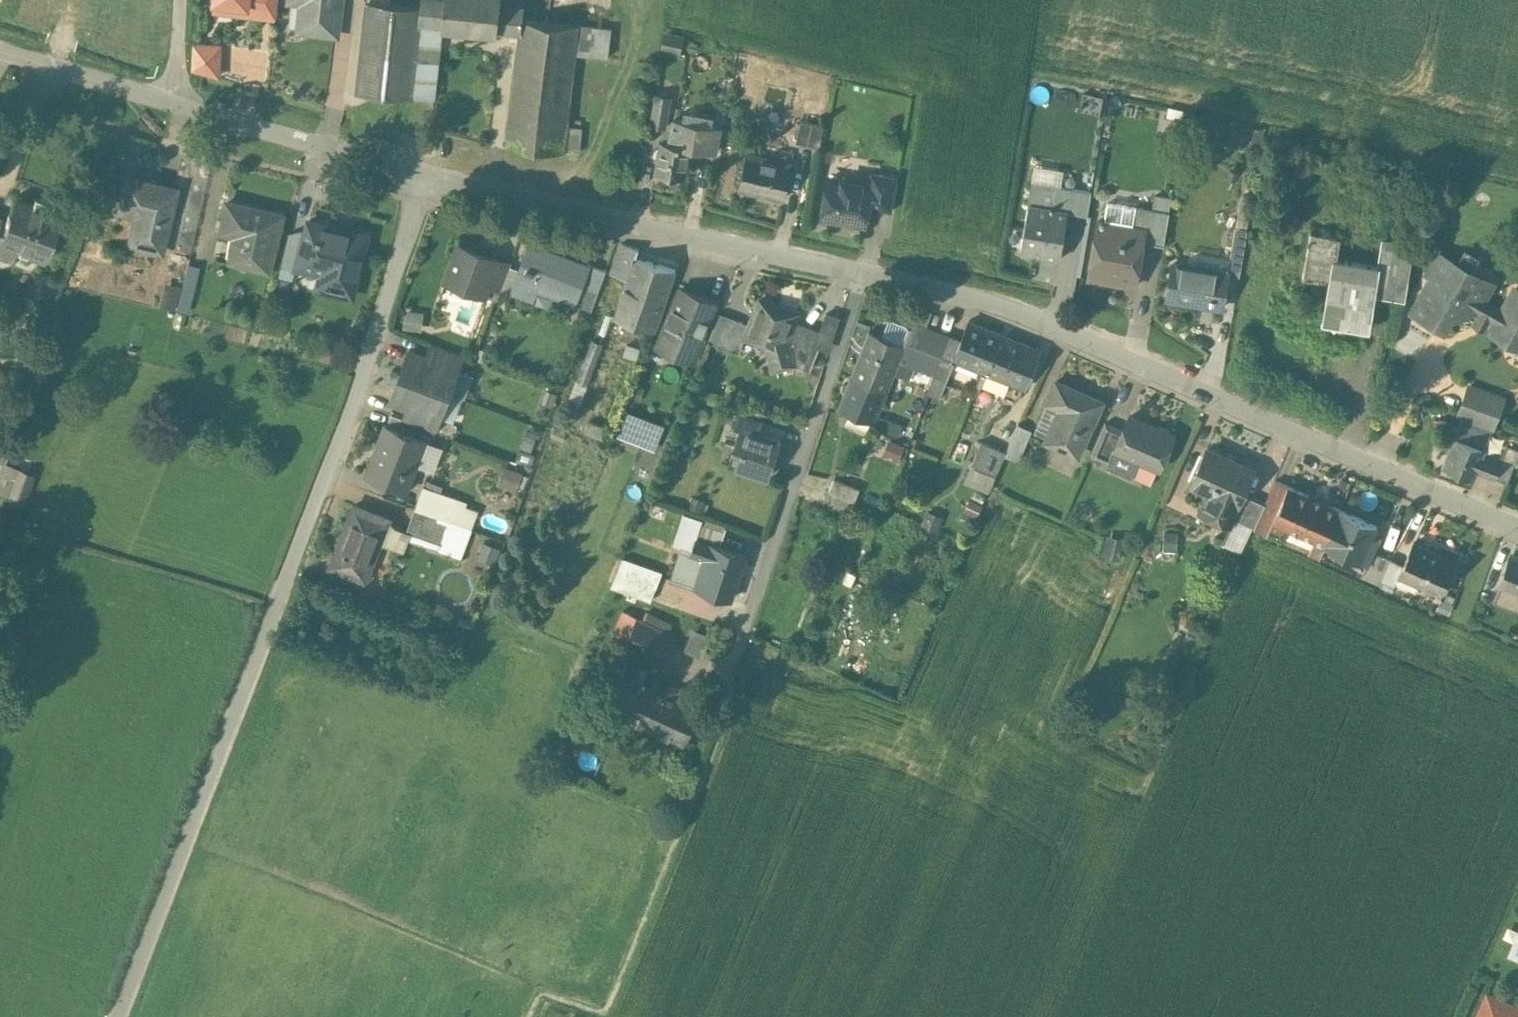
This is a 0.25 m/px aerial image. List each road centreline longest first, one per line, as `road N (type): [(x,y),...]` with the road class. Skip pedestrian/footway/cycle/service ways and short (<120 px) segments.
road 1 (residential): [(118,1016),(384,319),(428,171)]
road 2 (residential): [(1517,523),(1004,311),(863,274)]
road 3 (residential): [(863,274),(428,171)]
road 4 (residential): [(740,650),(863,274)]
road 5 (residential): [(428,171),(176,101)]
road 6 (residential): [(176,101),(0,49)]

